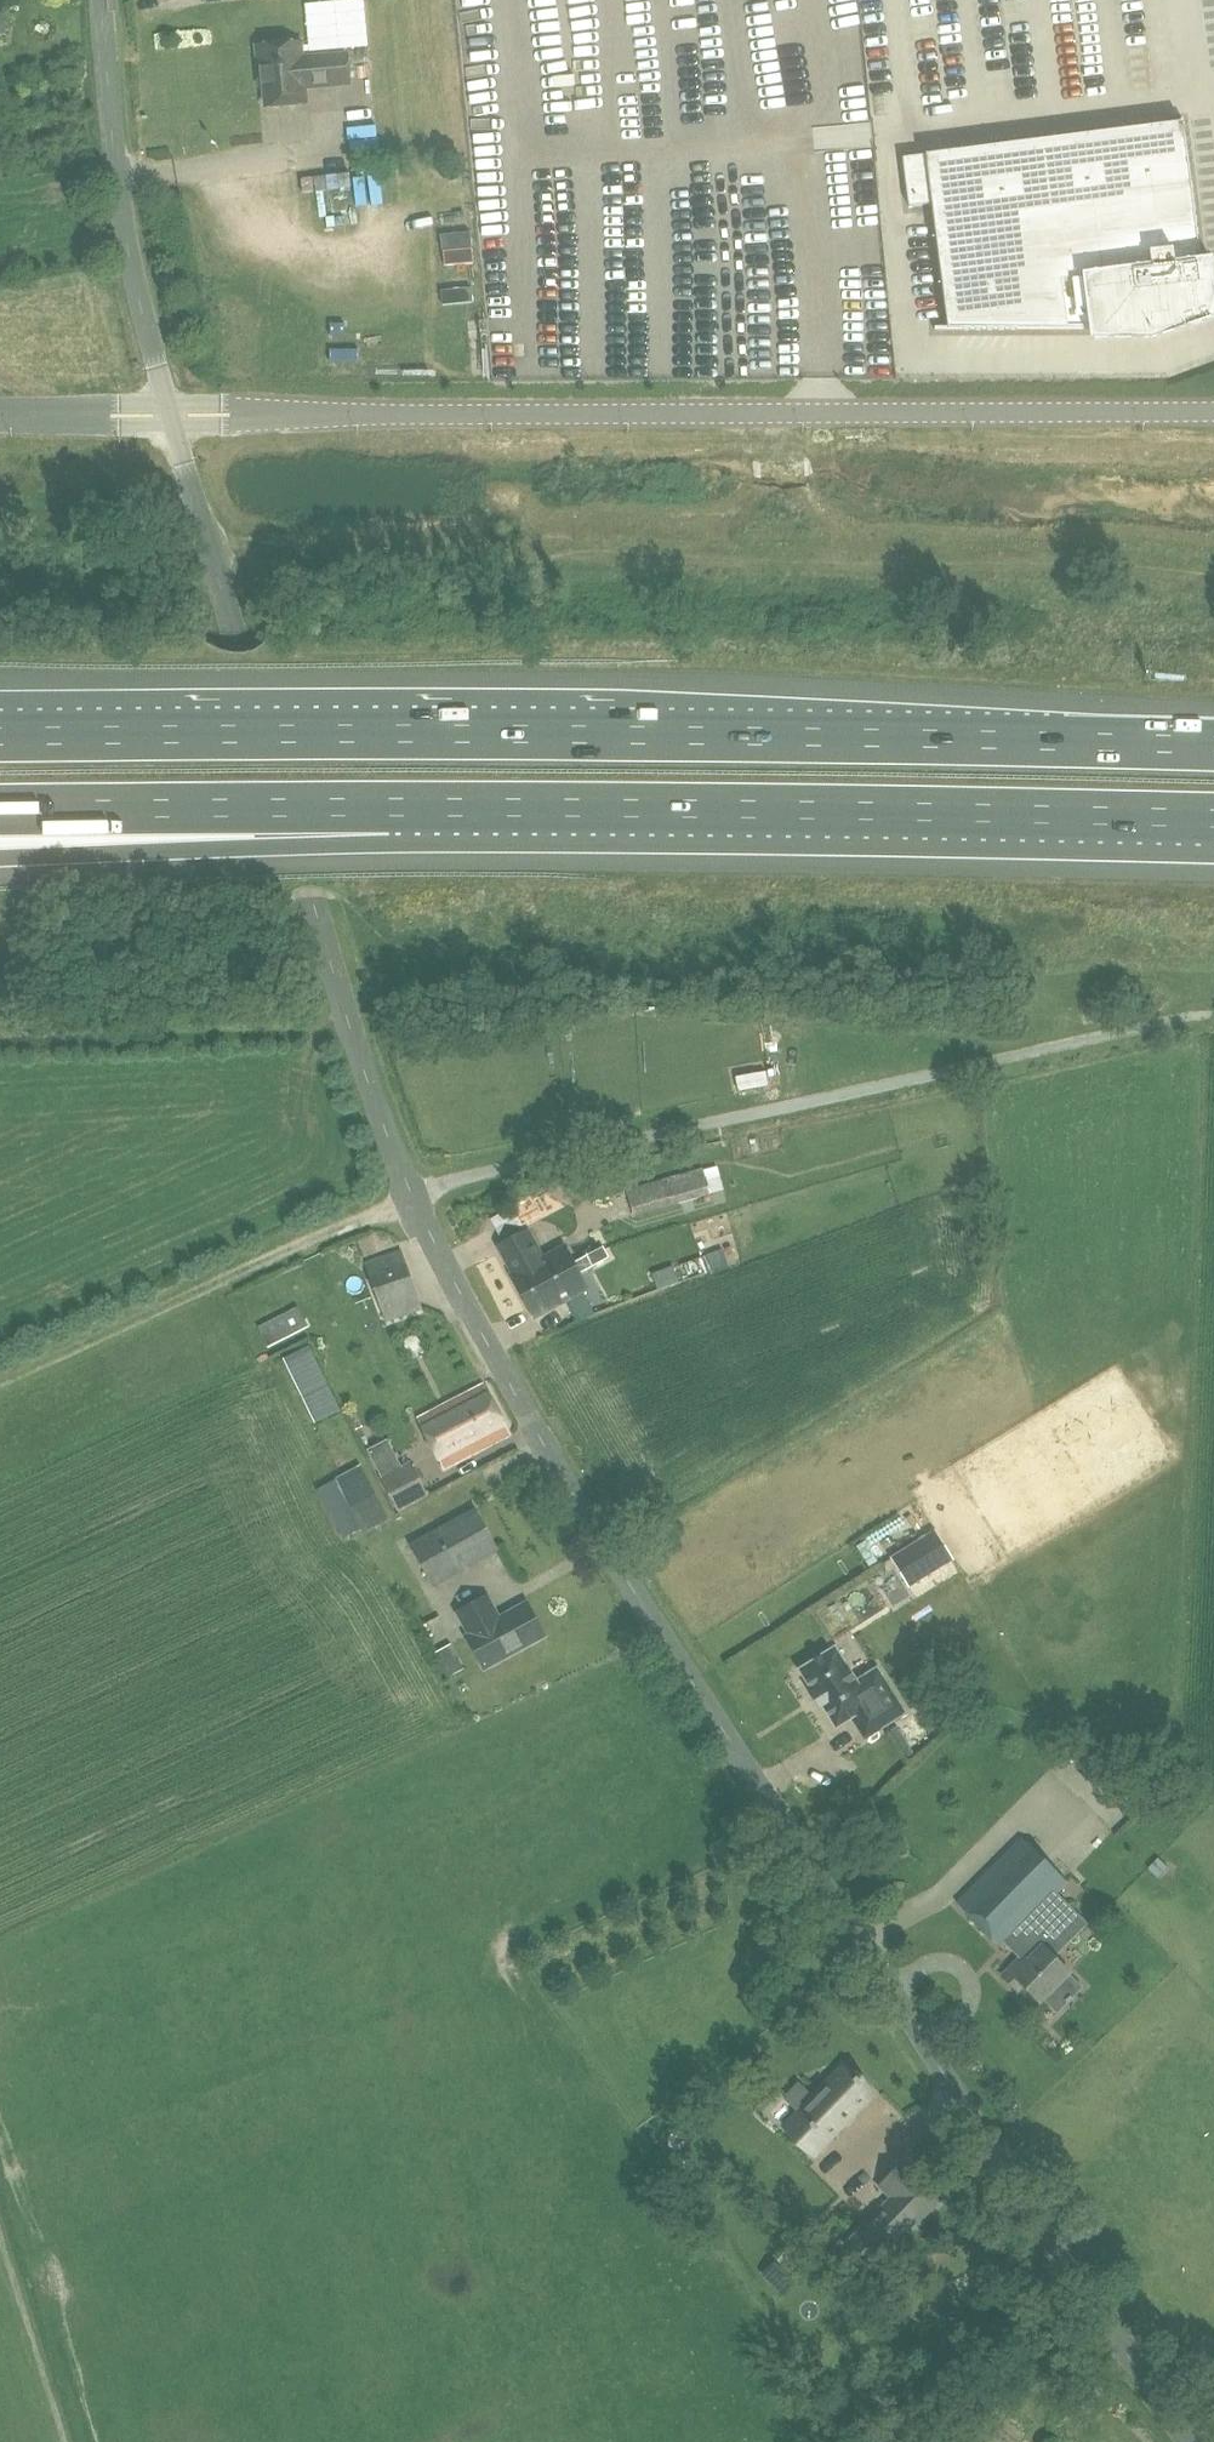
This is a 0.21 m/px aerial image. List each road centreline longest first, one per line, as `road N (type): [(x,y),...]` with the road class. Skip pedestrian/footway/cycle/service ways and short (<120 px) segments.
road 1 (unclassified): [(1190,2441),(1010,2200),(592,1527),(412,1197),(354,1045),(169,415)]
road 2 (motorway): [(1213,745),(521,734),(0,738)]
road 3 (unclassified): [(169,415),(1213,414)]
road 4 (motorway): [(389,808),(1213,820)]
road 5 (track): [(1194,1015),(450,1181),(412,1197)]
road 6 (track): [(0,1383),(412,1197)]
road 7 (unclassified): [(169,415),(128,253),(101,0)]
road 8 (motorway): [(0,853),(389,808)]
road 9 (motorway): [(0,812),(389,808)]
road 10 (track): [(0,2230),(67,2441)]
road 11 (unclassified): [(0,416),(169,415)]

